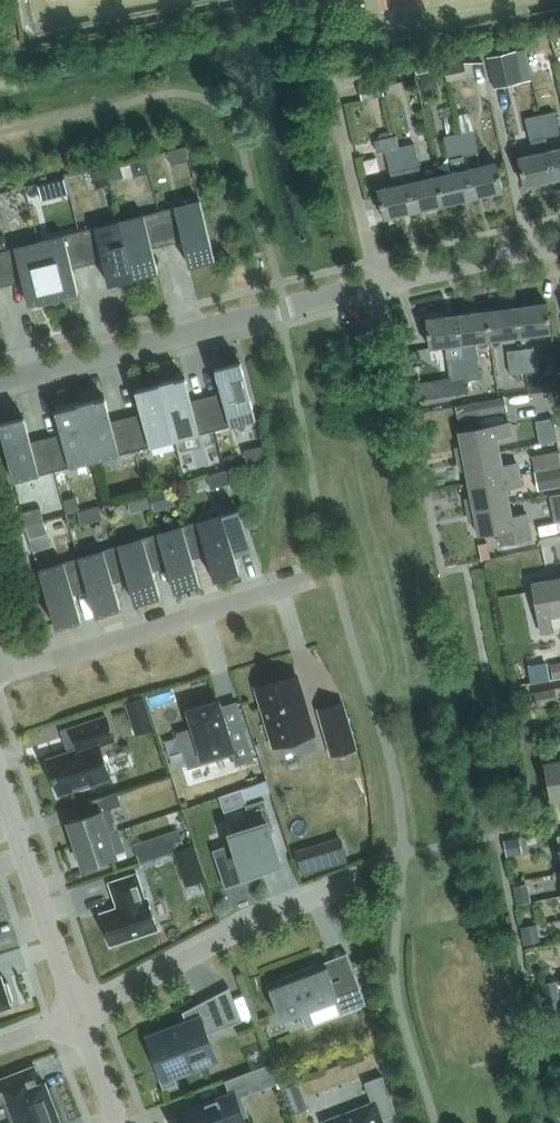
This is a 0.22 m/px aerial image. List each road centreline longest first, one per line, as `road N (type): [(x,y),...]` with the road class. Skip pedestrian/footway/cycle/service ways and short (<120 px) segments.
road 1 (residential): [(559,245),(372,284),(0,384)]
road 2 (residential): [(0,678),(307,583)]
road 3 (residential): [(81,1012),(354,883)]
road 4 (residential): [(81,1012),(0,772)]

